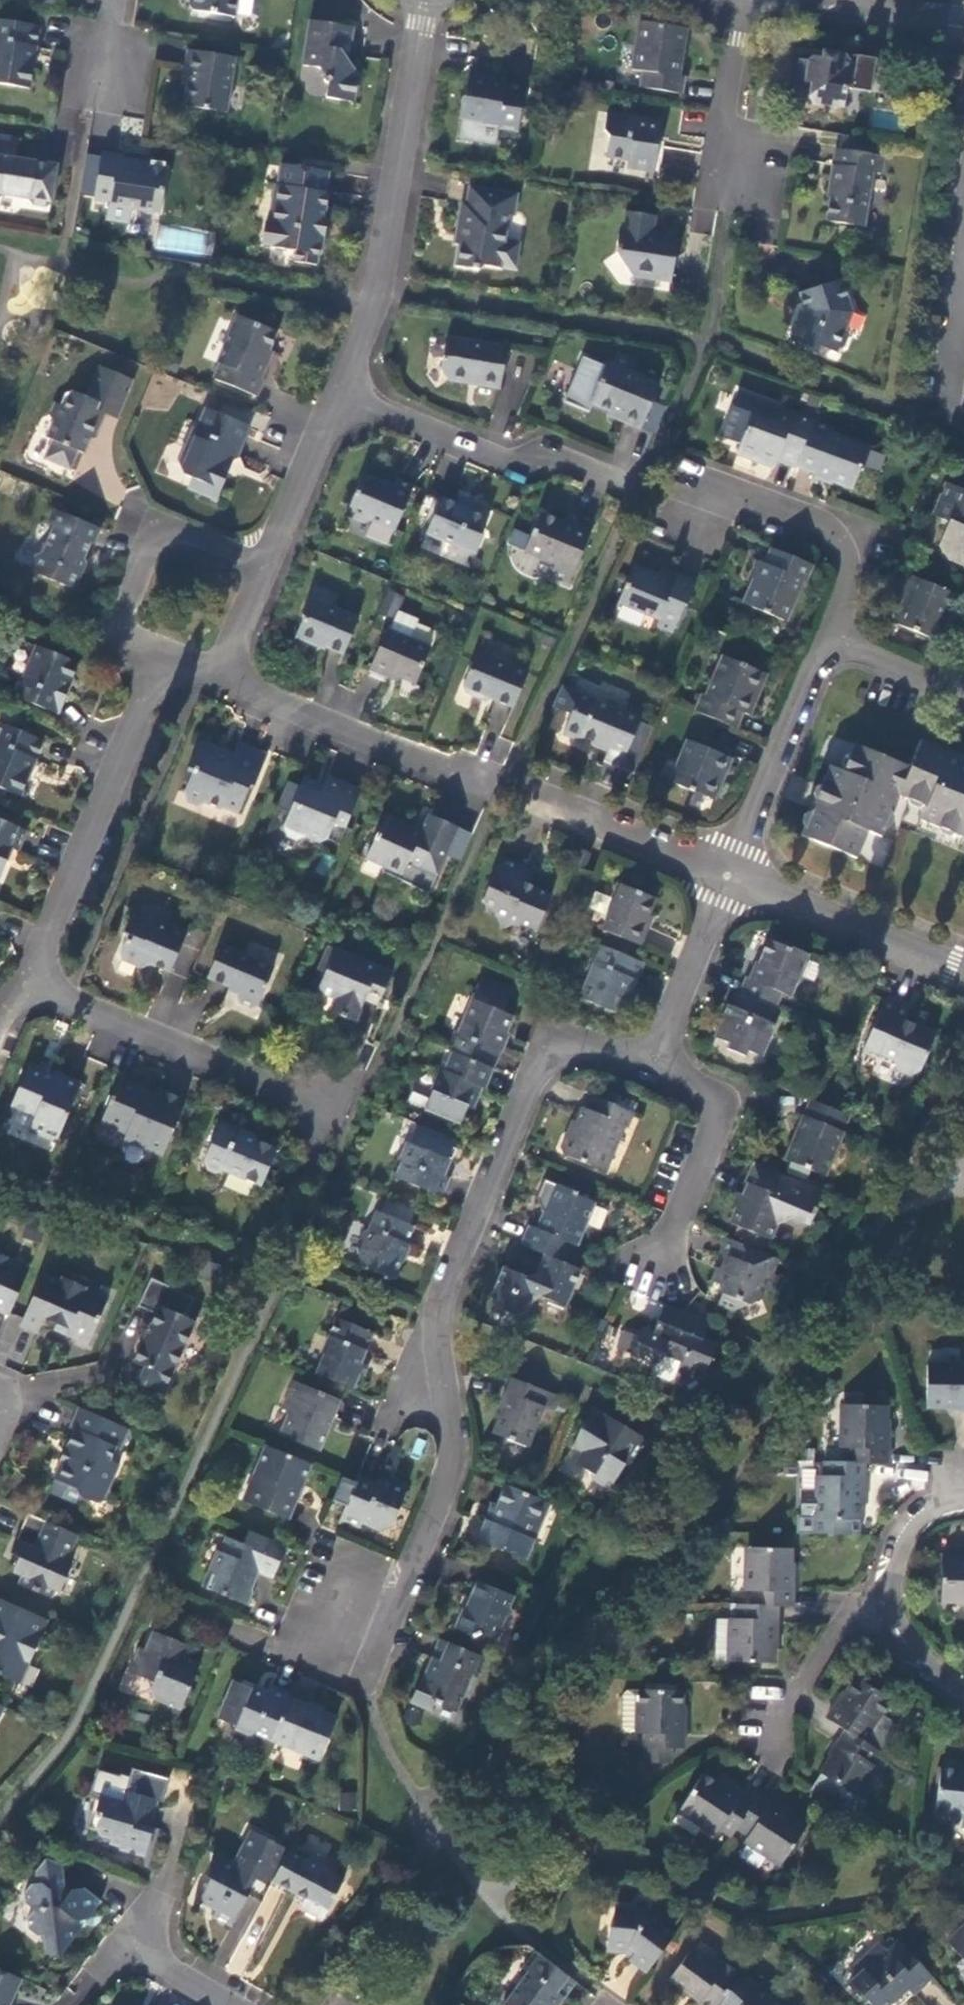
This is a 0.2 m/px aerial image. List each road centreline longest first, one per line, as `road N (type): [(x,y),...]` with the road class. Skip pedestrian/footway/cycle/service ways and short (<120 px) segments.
road 1 (residential): [(360,1682),(449,1468),(434,1323),(552,1045),(646,1063)]
road 2 (residential): [(335,398),(370,300),(421,0)]
road 3 (residential): [(27,994),(170,656)]
road 4 (residential): [(27,994),(347,1131)]
road 5 (residential): [(638,490),(554,455),(522,466),(335,398)]
road 6 (residential): [(650,510),(701,500),(776,523),(845,558),(826,650)]
road 7 (residential): [(170,656),(117,634),(161,528),(263,566)]
road 8 (residential): [(217,675),(466,777)]
road 9 (residential): [(729,874),(963,971)]
road 10 (residential): [(661,1261),(717,1136),(700,1089),(646,1063)]
road 11 (residential): [(826,650),(729,874)]
road 12 (residential): [(728,239),(724,103),(741,0)]
road 13 (residential): [(530,793),(729,874)]
road 14 (residential): [(646,1063),(729,874)]
road 15 (residential): [(759,1745),(892,1595)]
road 16 (residential): [(263,566),(335,398)]
road 17 (residential): [(826,650),(963,705)]
road 18 (residential): [(892,1595),(893,1565),(917,1519),(963,1500)]
road 19 (residential): [(963,1700),(917,1661),(892,1595)]
road 20 (residential): [(844,0),(963,20)]

